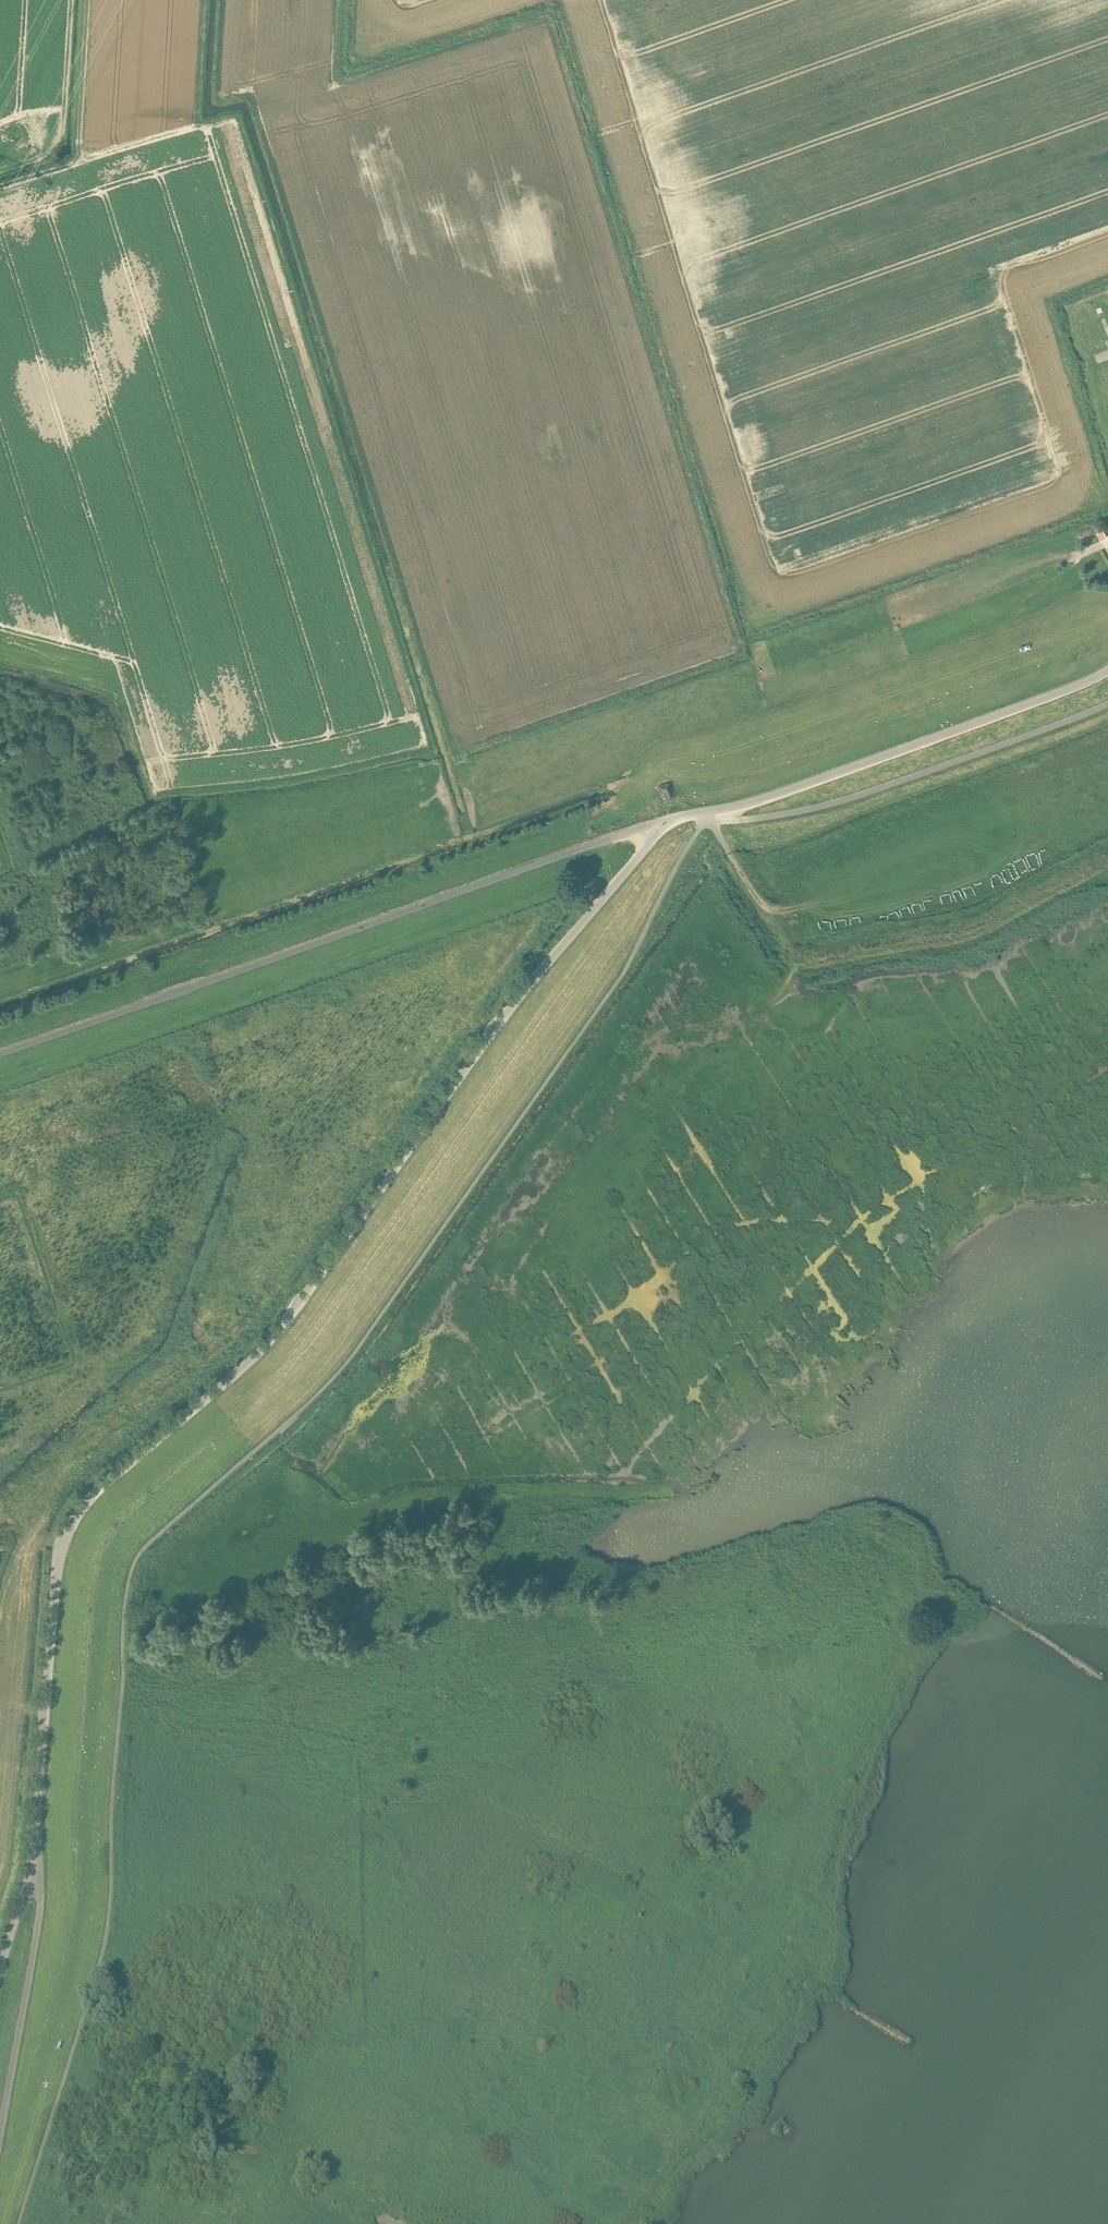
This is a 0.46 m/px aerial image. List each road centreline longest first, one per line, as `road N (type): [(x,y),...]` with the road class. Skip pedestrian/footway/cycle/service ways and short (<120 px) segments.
road 1 (unclassified): [(35,1852),(59,1549),(74,1516),(286,1321),(494,1030),(642,853),(657,824)]
road 2 (unclassified): [(0,1056),(657,824)]
road 3 (track): [(709,819),(802,962),(986,928),(1107,862)]
road 4 (unclassified): [(657,824),(778,794),(1107,669)]
road 5 (unclassified): [(0,2125),(38,1911),(35,1852)]
road 6 (unclassified): [(0,1972),(35,1852)]

